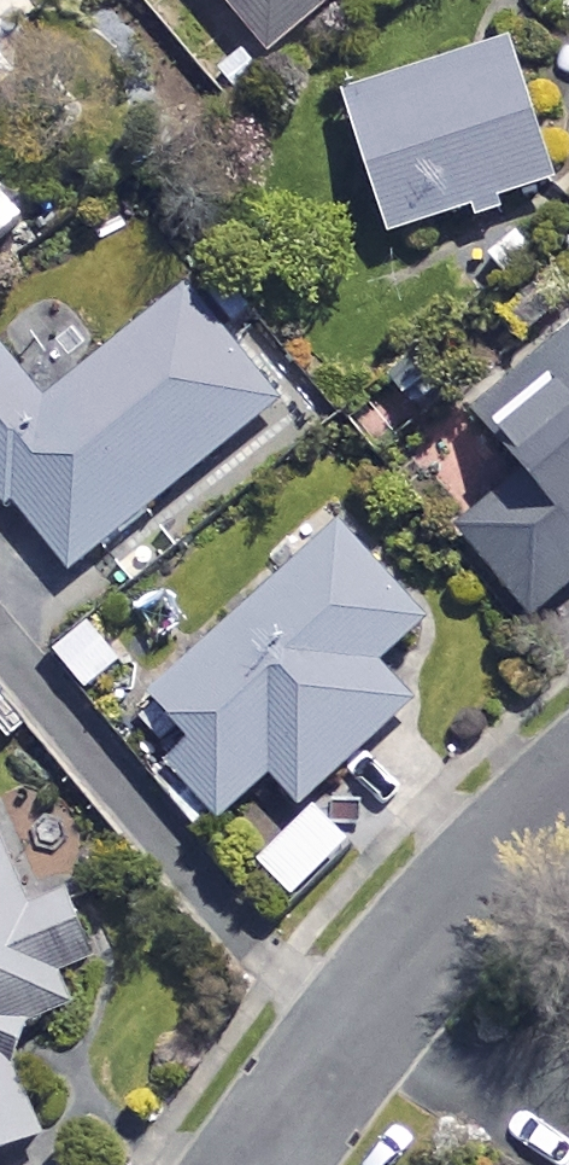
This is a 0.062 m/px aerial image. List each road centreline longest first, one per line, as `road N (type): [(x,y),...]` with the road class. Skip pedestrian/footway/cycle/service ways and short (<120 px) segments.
road 1 (residential): [(247,1164),(396,963),(495,855),(568,789)]

